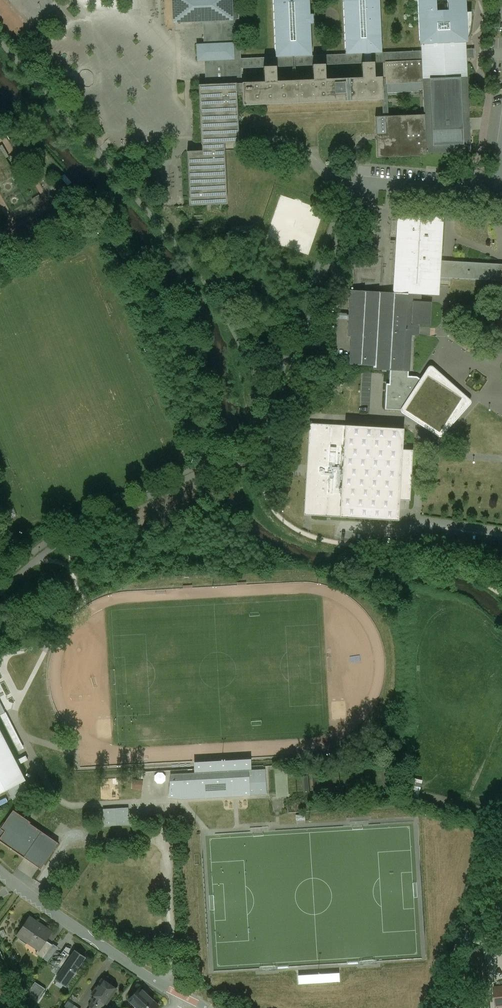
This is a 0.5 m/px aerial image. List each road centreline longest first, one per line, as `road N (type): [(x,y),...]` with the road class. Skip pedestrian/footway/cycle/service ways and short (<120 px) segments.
road 1 (residential): [(0,872),(183,996)]
road 2 (residential): [(343,182),(499,195)]

